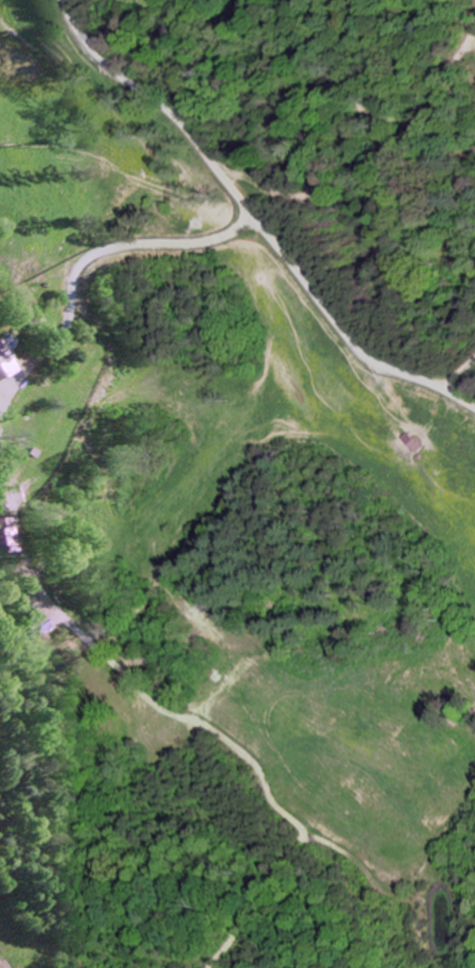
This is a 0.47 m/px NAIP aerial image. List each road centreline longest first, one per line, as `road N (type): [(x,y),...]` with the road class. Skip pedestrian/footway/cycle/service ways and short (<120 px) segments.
road 1 (residential): [(474,406),(365,353),(234,195)]
road 2 (residential): [(234,195),(180,128),(89,50),(60,0)]

